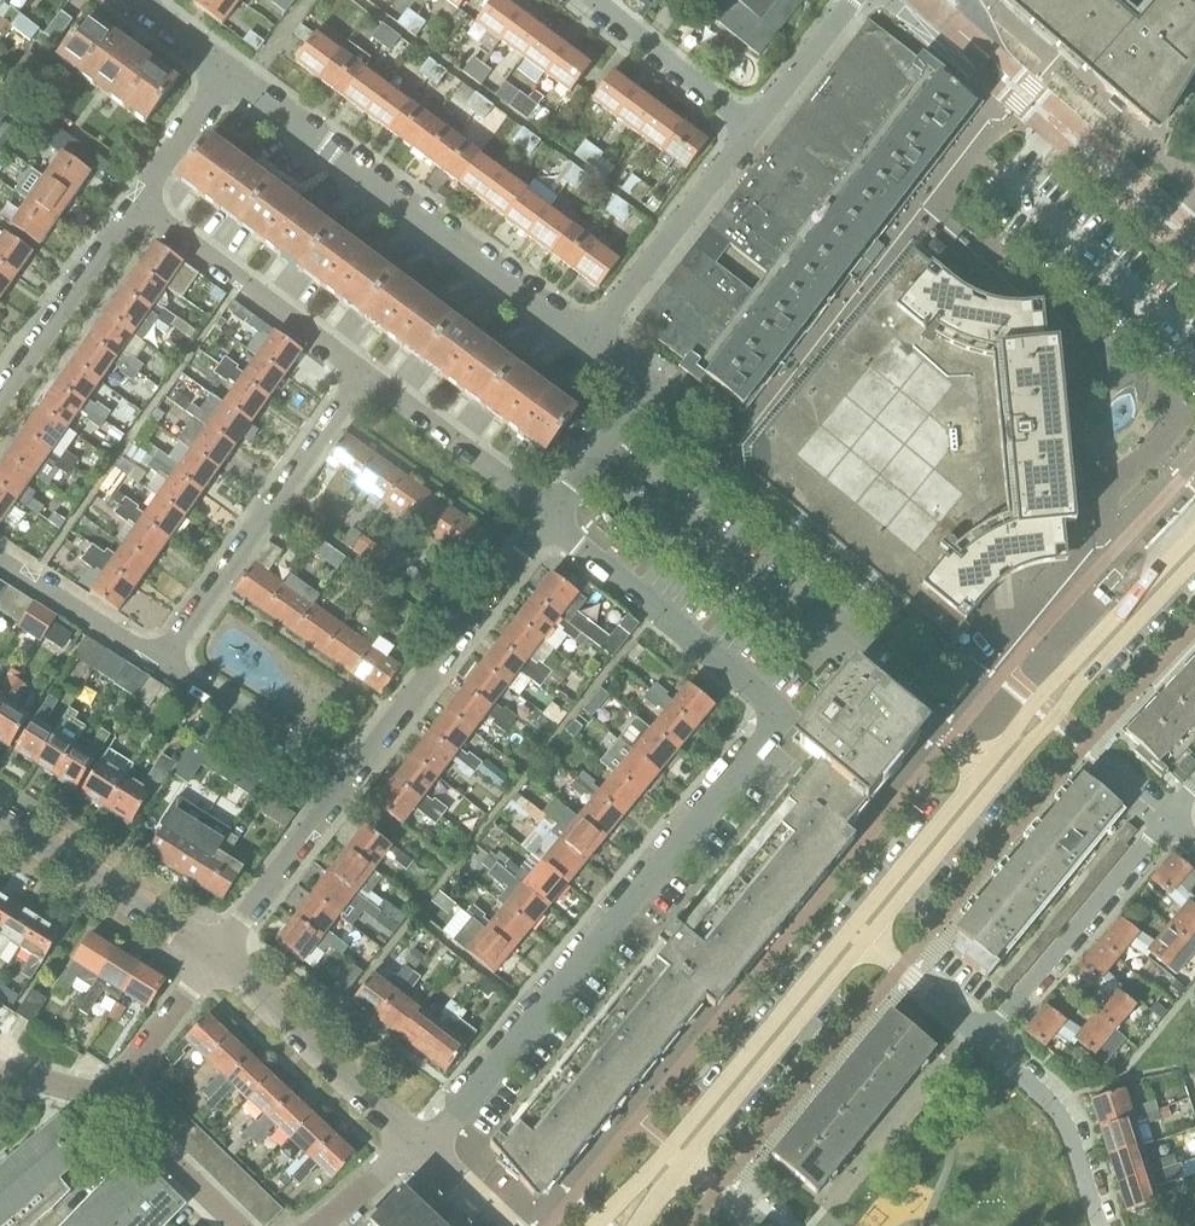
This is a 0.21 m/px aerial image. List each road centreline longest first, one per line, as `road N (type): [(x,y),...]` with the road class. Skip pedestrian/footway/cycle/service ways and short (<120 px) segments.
road 1 (residential): [(421,1147),(455,1118),(782,712),(580,548),(554,514)]
road 2 (tertiary): [(1194,554),(1046,706),(860,939)]
road 3 (residential): [(590,339),(227,71)]
road 4 (residential): [(161,662),(364,374)]
road 5 (residential): [(343,784),(554,514)]
road 6 (residential): [(989,57),(1003,95),(1194,260)]
road 7 (residential): [(982,1038),(1169,821)]
road 8 (residential): [(364,374),(136,206)]
road 9 (tertiary): [(860,939),(678,1155)]
road 10 (residential): [(421,1147),(216,955)]
road 11 (residential): [(1194,230),(1033,84),(989,57)]
road 12 (residential): [(590,339),(751,131)]
road 13 (residential): [(216,955),(0,818)]
road 14 (residential): [(0,401),(136,206)]
road 15 (residential): [(554,514),(364,374)]
road 16 (residential): [(554,514),(649,383),(590,339)]
road 17 (residential): [(1105,1225),(1060,1112),(982,1038)]
road 18 (residential): [(343,784),(161,662)]
road 19 (residential): [(216,955),(343,784)]
road 20 (residential): [(751,131),(590,0)]
road 21 (residential): [(161,662),(0,559)]
road 22 (residential): [(112,1095),(244,1225)]
road 23 (residential): [(112,1095),(216,955)]
road 24 (residential): [(751,131),(855,0)]
road 25 (residential): [(136,206),(227,71)]
road 26 (residential): [(982,1038),(860,939)]
road 27 (residential): [(322,1225),(421,1147)]

